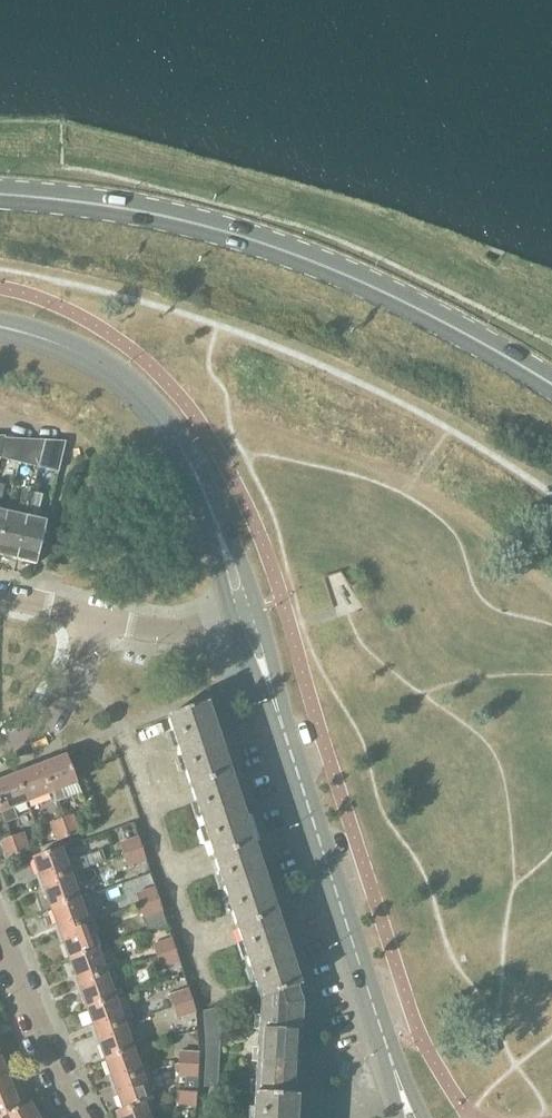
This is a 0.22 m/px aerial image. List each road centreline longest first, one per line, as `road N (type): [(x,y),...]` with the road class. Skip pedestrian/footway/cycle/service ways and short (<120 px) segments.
road 1 (secondary): [(551,384),(410,304),(271,244),(148,211),(0,194)]
road 2 (tertiary): [(264,668),(399,1084)]
road 3 (track): [(166,426),(192,412),(229,417),(368,460),(472,519),(551,588)]
road 4 (tertiary): [(0,324),(78,348),(141,396),(201,482),(223,547)]
road 5 (residential): [(83,1117),(0,942)]
road 6 (residential): [(0,747),(49,716),(96,617)]
road 7 (residential): [(96,617),(170,630),(229,614)]

